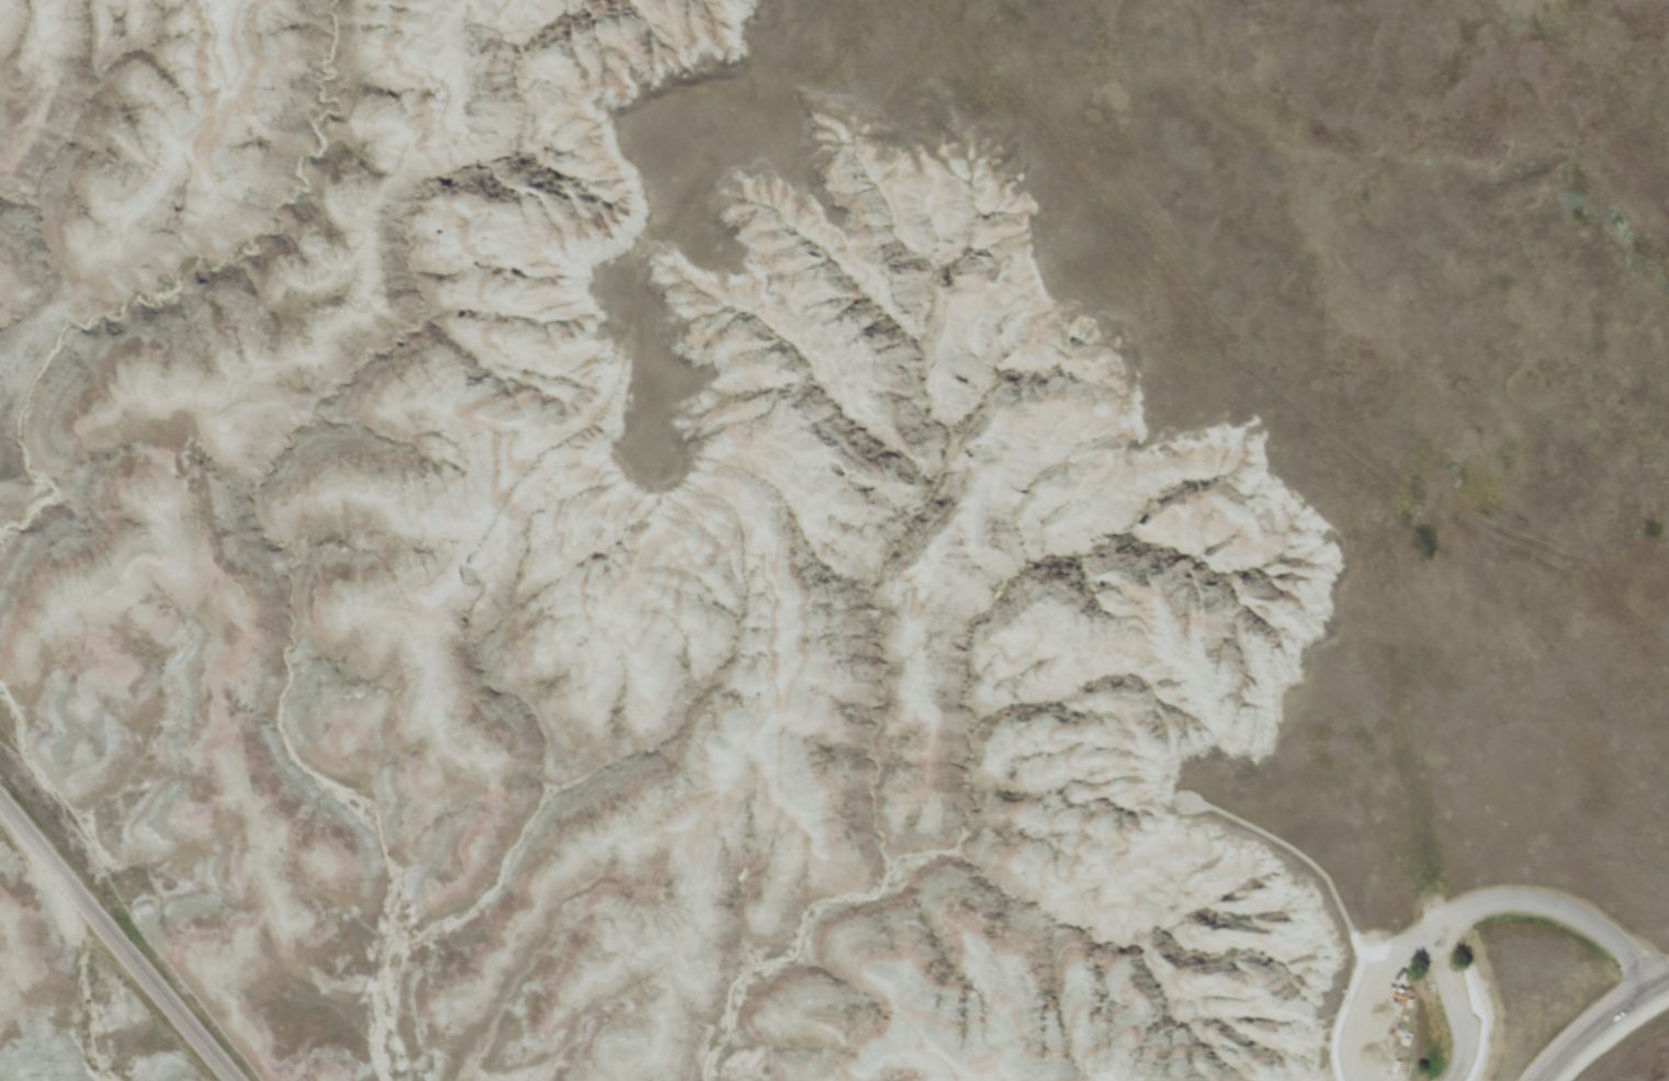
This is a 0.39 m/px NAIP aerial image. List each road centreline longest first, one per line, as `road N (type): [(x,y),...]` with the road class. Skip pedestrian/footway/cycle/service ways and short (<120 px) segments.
road 1 (primary): [(26,840),(226,1080)]
road 2 (primary): [(1538,1080),(1611,1001),(1668,969)]

